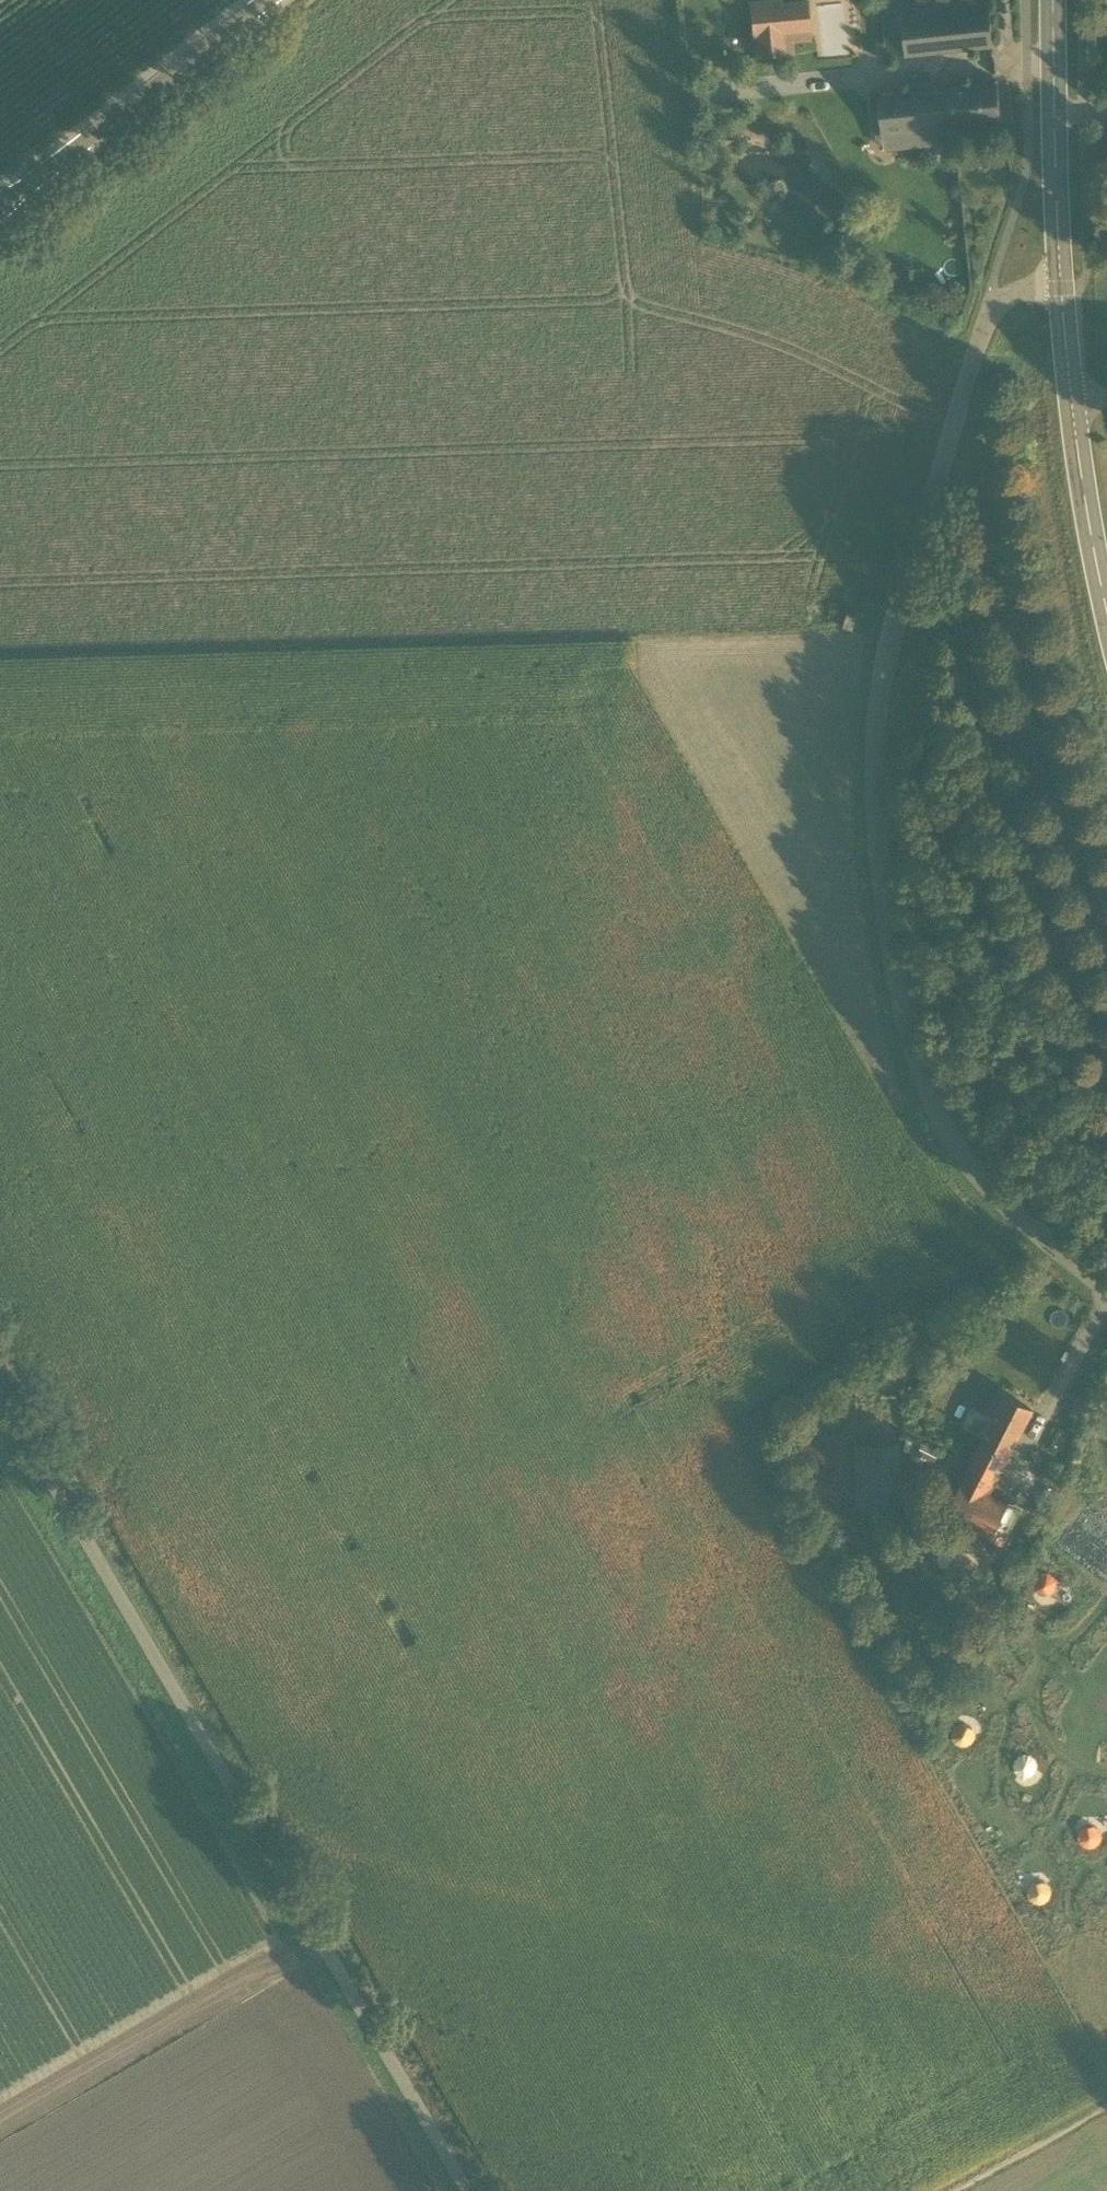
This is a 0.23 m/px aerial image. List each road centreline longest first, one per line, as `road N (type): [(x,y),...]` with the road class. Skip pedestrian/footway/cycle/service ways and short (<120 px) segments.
road 1 (unclassified): [(1106,1289),(1011,1210),(950,1142),(910,1031),(884,885),(886,695),(991,314),(1027,293),(1062,290)]
road 2 (unclassified): [(467,2190),(0,1388)]
road 3 (unclassified): [(0,206),(266,0)]
road 4 (secondary): [(1062,290),(1054,0)]
road 5 (secondary): [(1106,604),(1071,400)]

